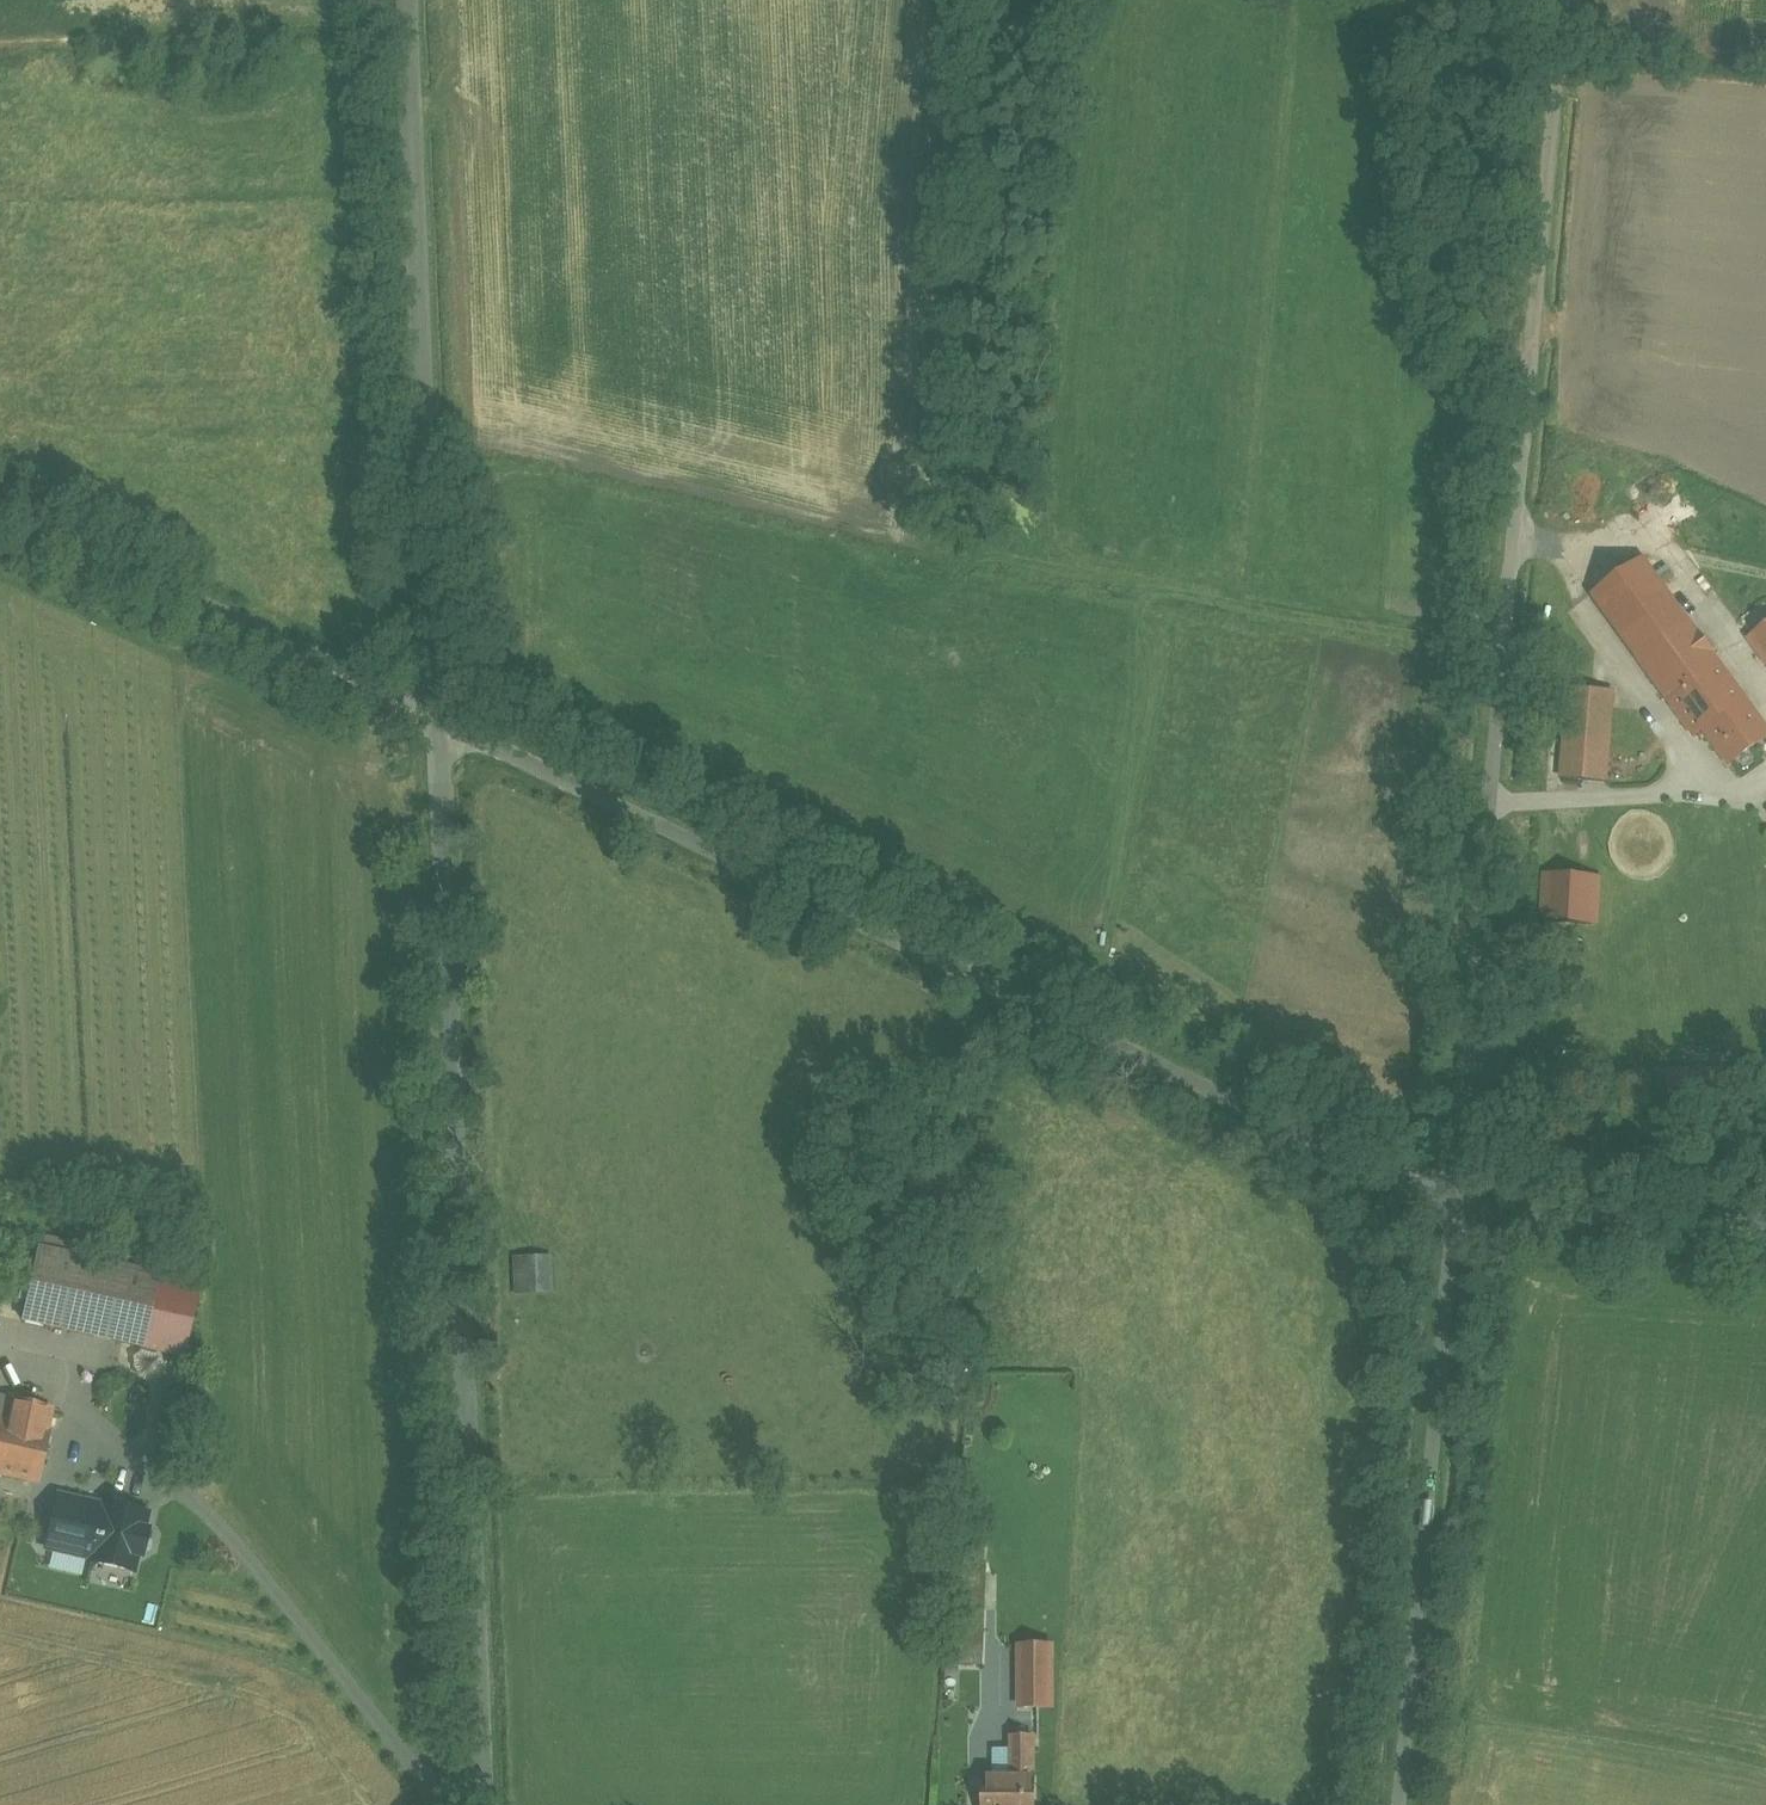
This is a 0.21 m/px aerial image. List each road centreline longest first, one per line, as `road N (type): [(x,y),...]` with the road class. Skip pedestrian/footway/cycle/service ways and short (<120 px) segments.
road 1 (track): [(1565,0),(1455,1207)]
road 2 (unclassified): [(454,737),(1455,1207)]
road 3 (unclassified): [(482,1804),(454,737)]
road 4 (unclassified): [(454,737),(418,0)]
road 5 (unclassified): [(1455,1207),(1401,1804)]
road 6 (unclassified): [(0,500),(454,737)]
road 7 (track): [(1492,803),(1661,793),(1674,784),(1662,718),(1552,558),(1516,541)]
road 8 (unclassified): [(1765,1215),(1455,1207)]
road 9 (track): [(1552,558),(1620,538),(1644,536),(1665,546),(1765,690)]

